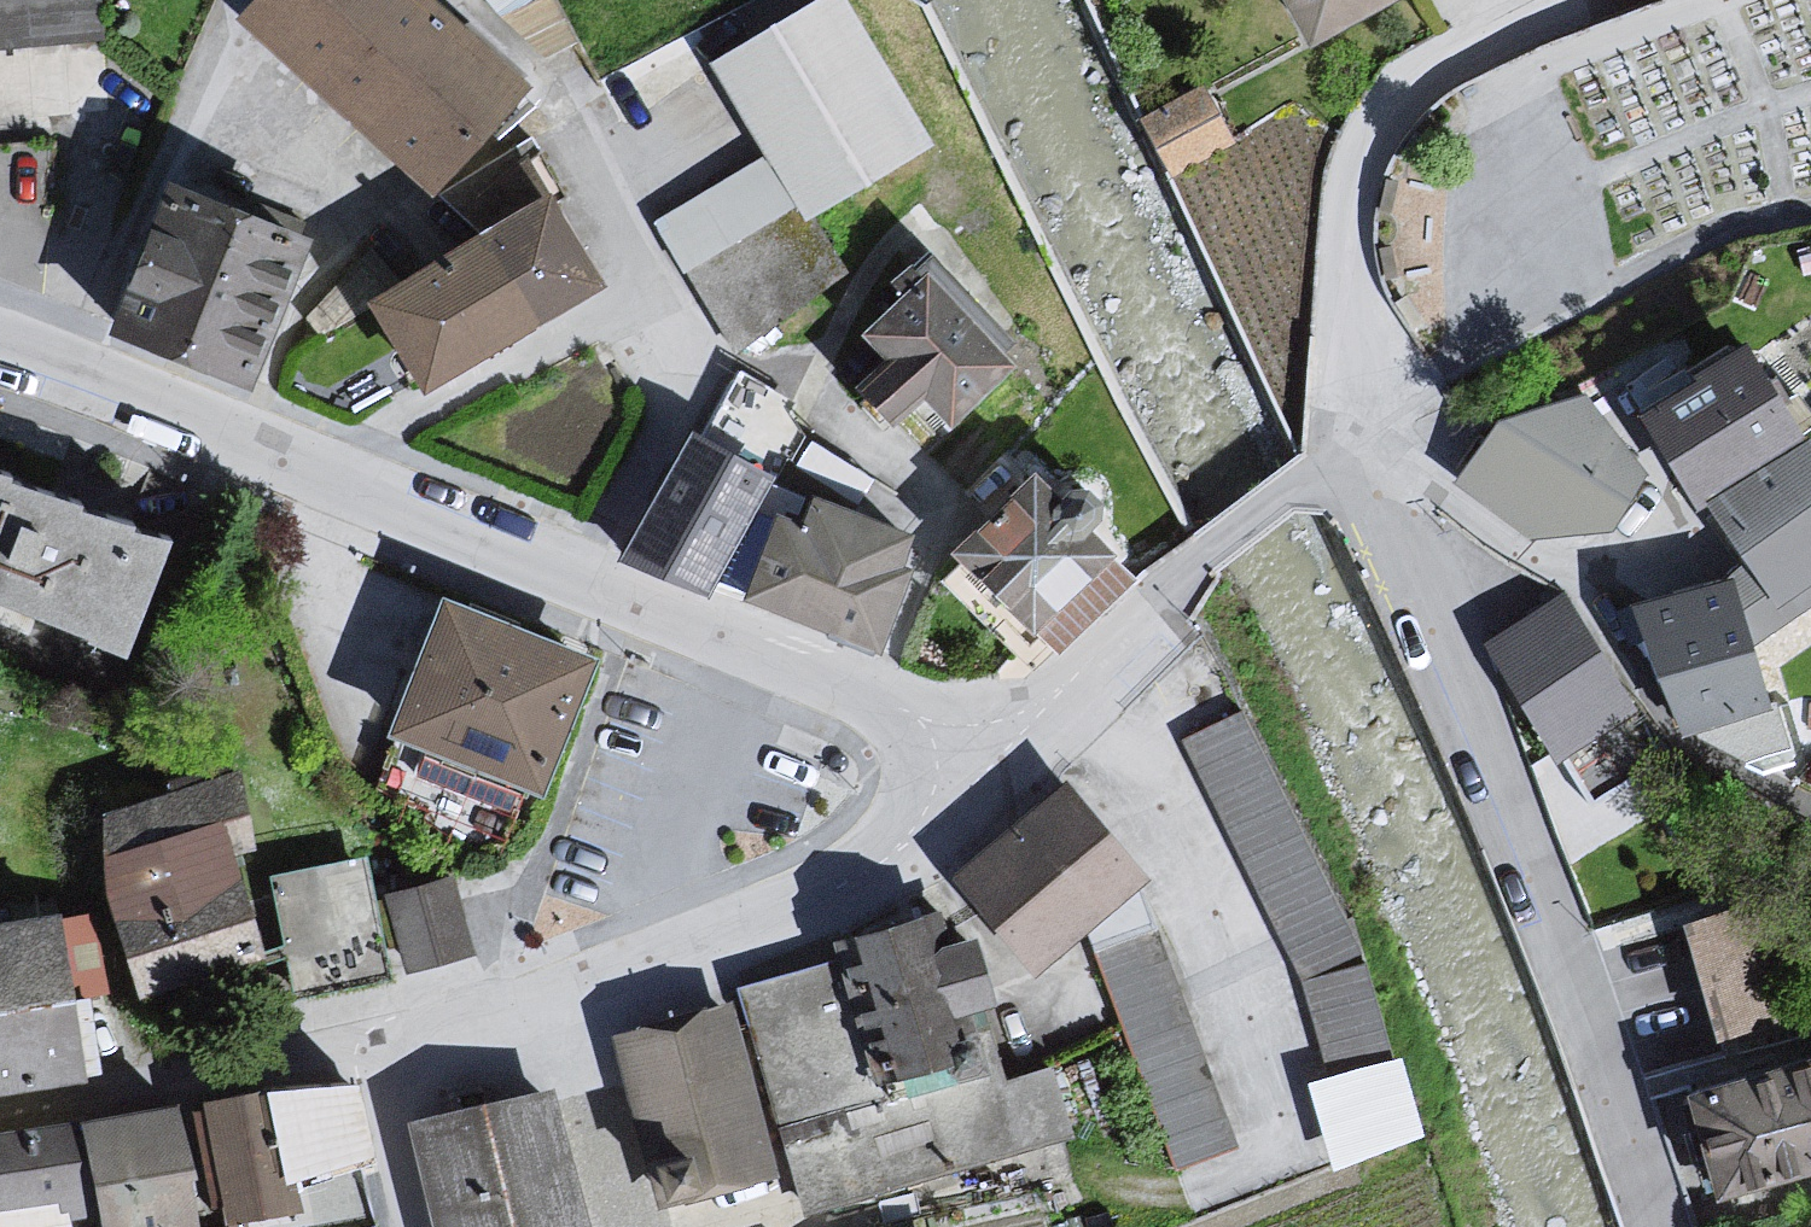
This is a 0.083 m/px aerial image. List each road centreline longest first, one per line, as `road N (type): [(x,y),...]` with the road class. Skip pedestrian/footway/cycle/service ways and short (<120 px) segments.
road 1 (residential): [(0,343),(670,610),(904,711),(985,768)]
road 2 (residential): [(391,1061),(415,1041),(572,994),(843,887),(926,827),(985,768)]
road 3 (residential): [(1360,449),(1355,171),(1426,76),(1605,0)]
road 4 (residential): [(0,1115),(324,1052),(360,1050),(391,1061)]
road 5 (residential): [(985,768),(1183,573)]
road 6 (residential): [(391,1061),(384,1084),(417,1226)]

